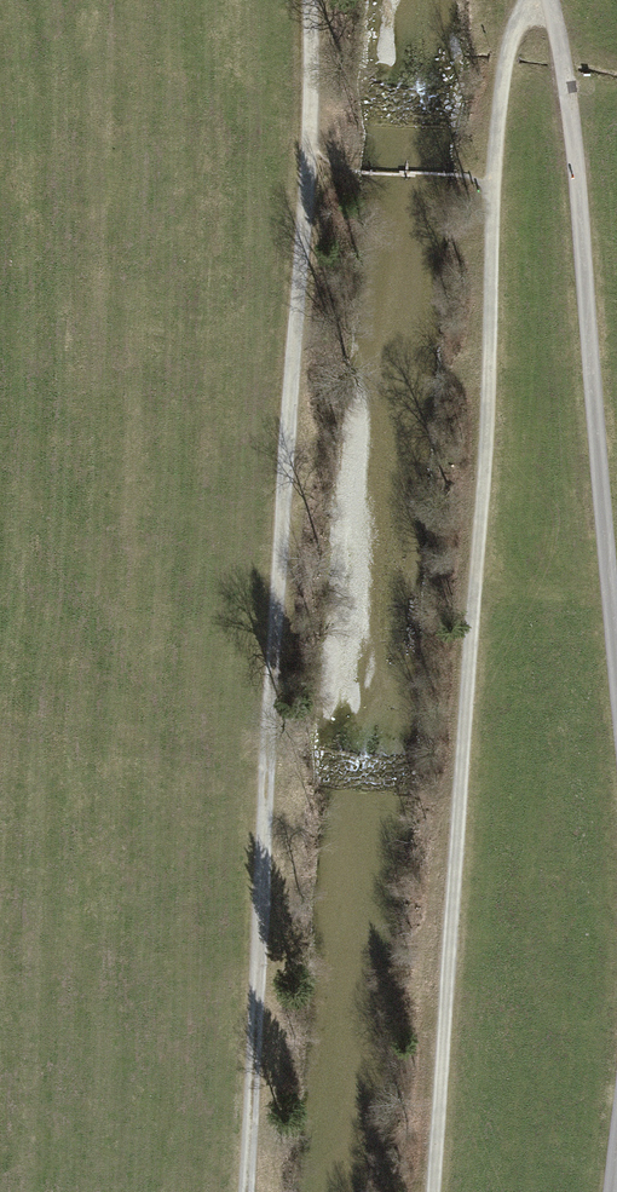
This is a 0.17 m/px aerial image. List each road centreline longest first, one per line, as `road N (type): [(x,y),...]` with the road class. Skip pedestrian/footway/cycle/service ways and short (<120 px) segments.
road 1 (track): [(246,1191),(311,151)]
road 2 (track): [(493,178),(488,457),(435,1191)]
road 3 (track): [(550,0),(575,147),(616,673)]
road 4 (track): [(538,0),(514,34),(501,87),(493,178)]
road 5 (track): [(311,151),(309,0)]

